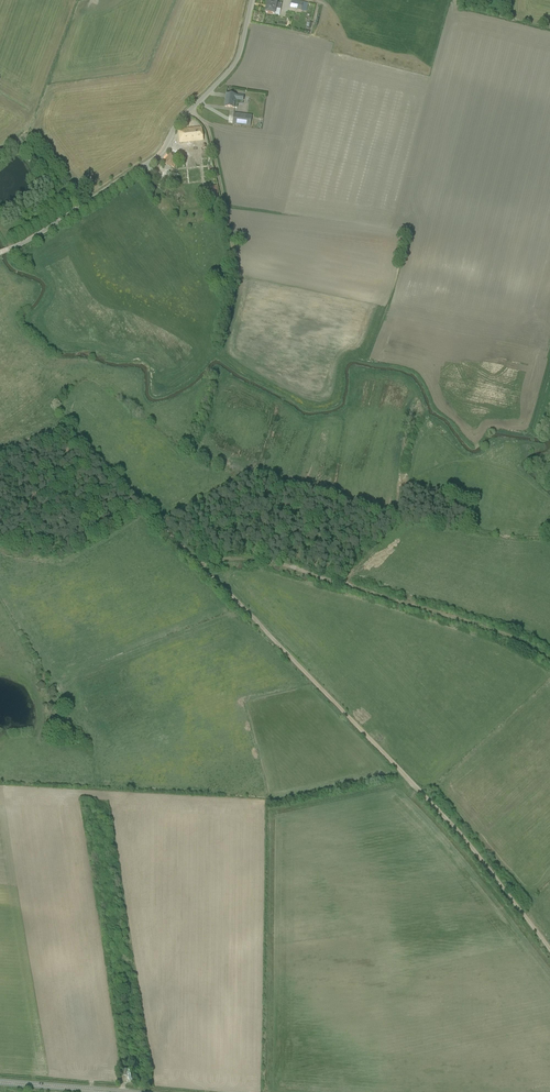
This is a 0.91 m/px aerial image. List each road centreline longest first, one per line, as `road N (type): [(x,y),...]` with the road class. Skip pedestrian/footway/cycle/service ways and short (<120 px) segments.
road 1 (track): [(549,952),(472,850),(199,564)]
road 2 (unclassified): [(251,0),(233,68),(157,157),(7,250)]
road 3 (track): [(199,564),(70,431),(0,454)]
road 4 (track): [(343,584),(508,636),(549,659)]
road 5 (track): [(240,271),(211,136),(193,108)]
road 6 (track): [(199,564),(256,557),(343,584)]

